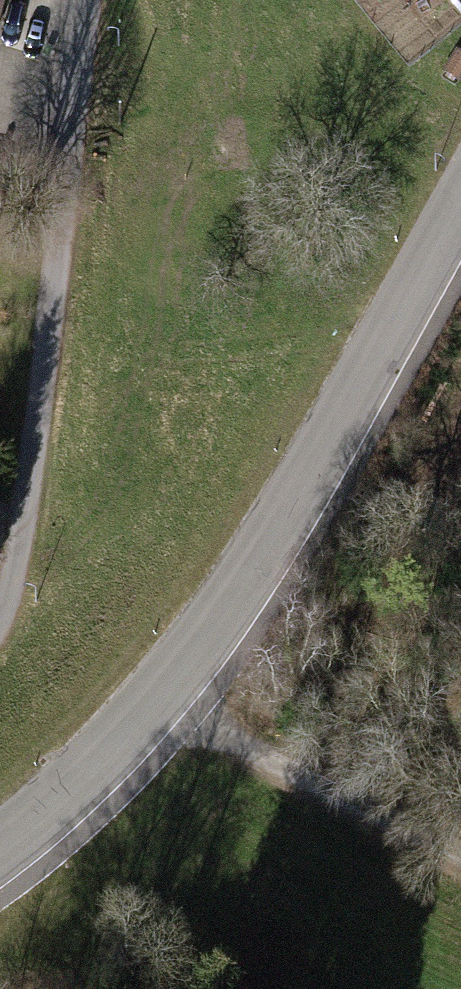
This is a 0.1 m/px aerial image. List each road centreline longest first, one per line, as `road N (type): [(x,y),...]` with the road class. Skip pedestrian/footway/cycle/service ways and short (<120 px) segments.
road 1 (tertiary): [(0,841),(52,803),(161,689),(229,601),(460,217)]
road 2 (residential): [(0,614),(20,533),(86,0)]
road 3 (track): [(460,853),(326,788),(161,689)]

